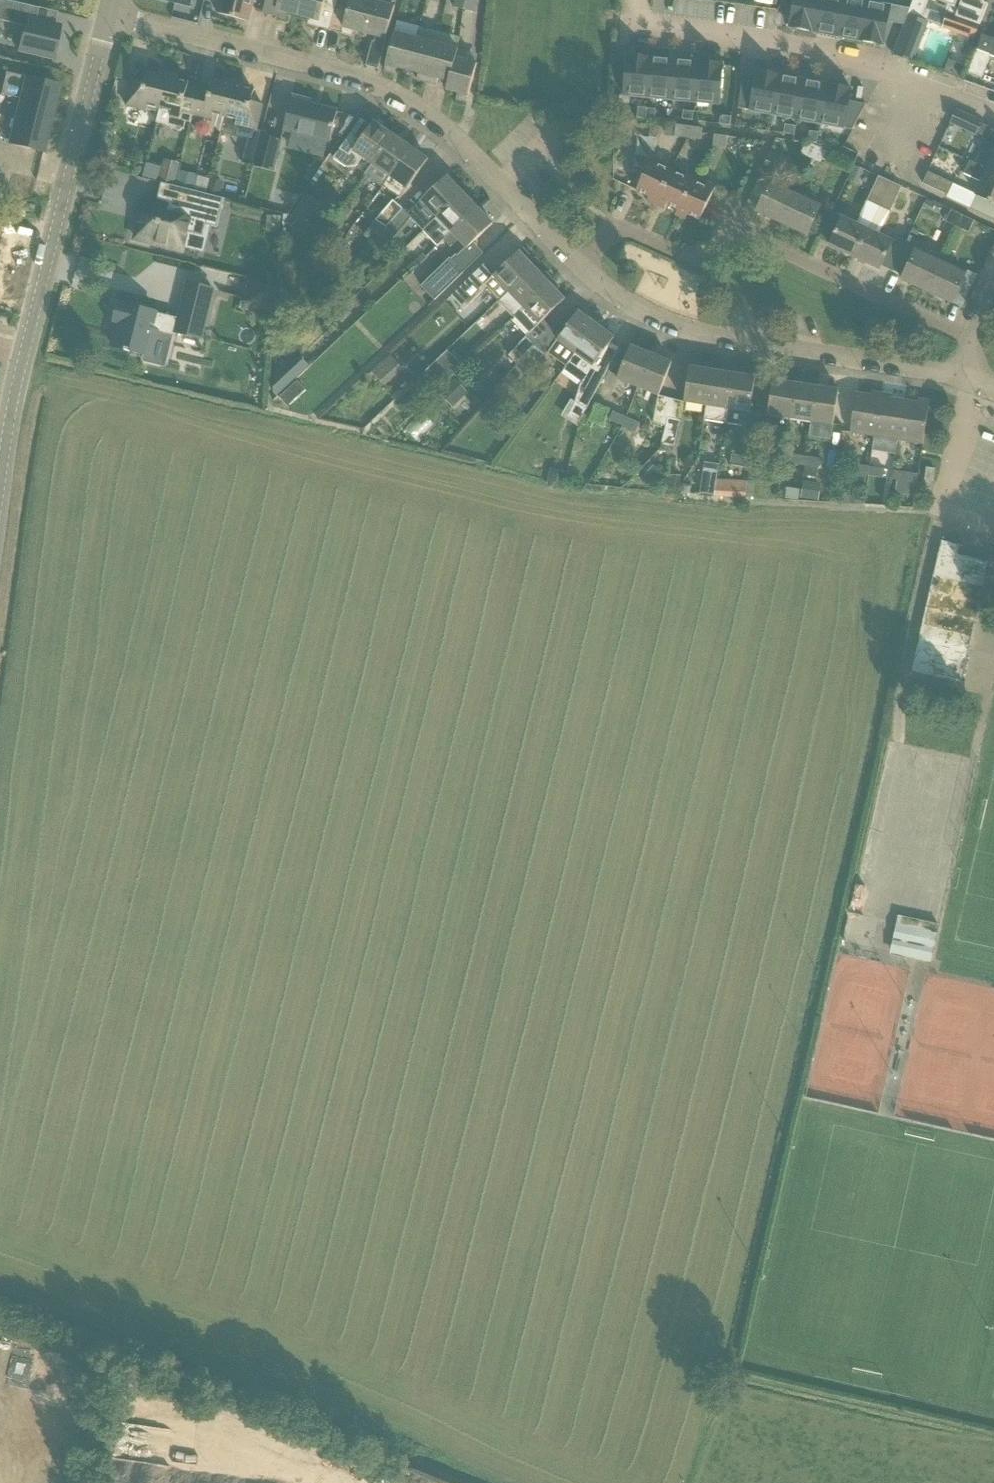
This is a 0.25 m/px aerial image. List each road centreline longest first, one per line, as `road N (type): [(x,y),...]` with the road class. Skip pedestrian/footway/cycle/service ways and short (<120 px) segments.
road 1 (residential): [(584,271),(452,134),(406,103),(333,71),(109,15)]
road 2 (unclassified): [(0,480),(109,15)]
road 3 (residential): [(971,341),(740,233),(728,232),(697,257),(615,232),(584,271)]
road 4 (residential): [(955,377),(700,337),(619,300),(584,271)]
road 5 (residential): [(626,22),(860,62),(993,115)]

